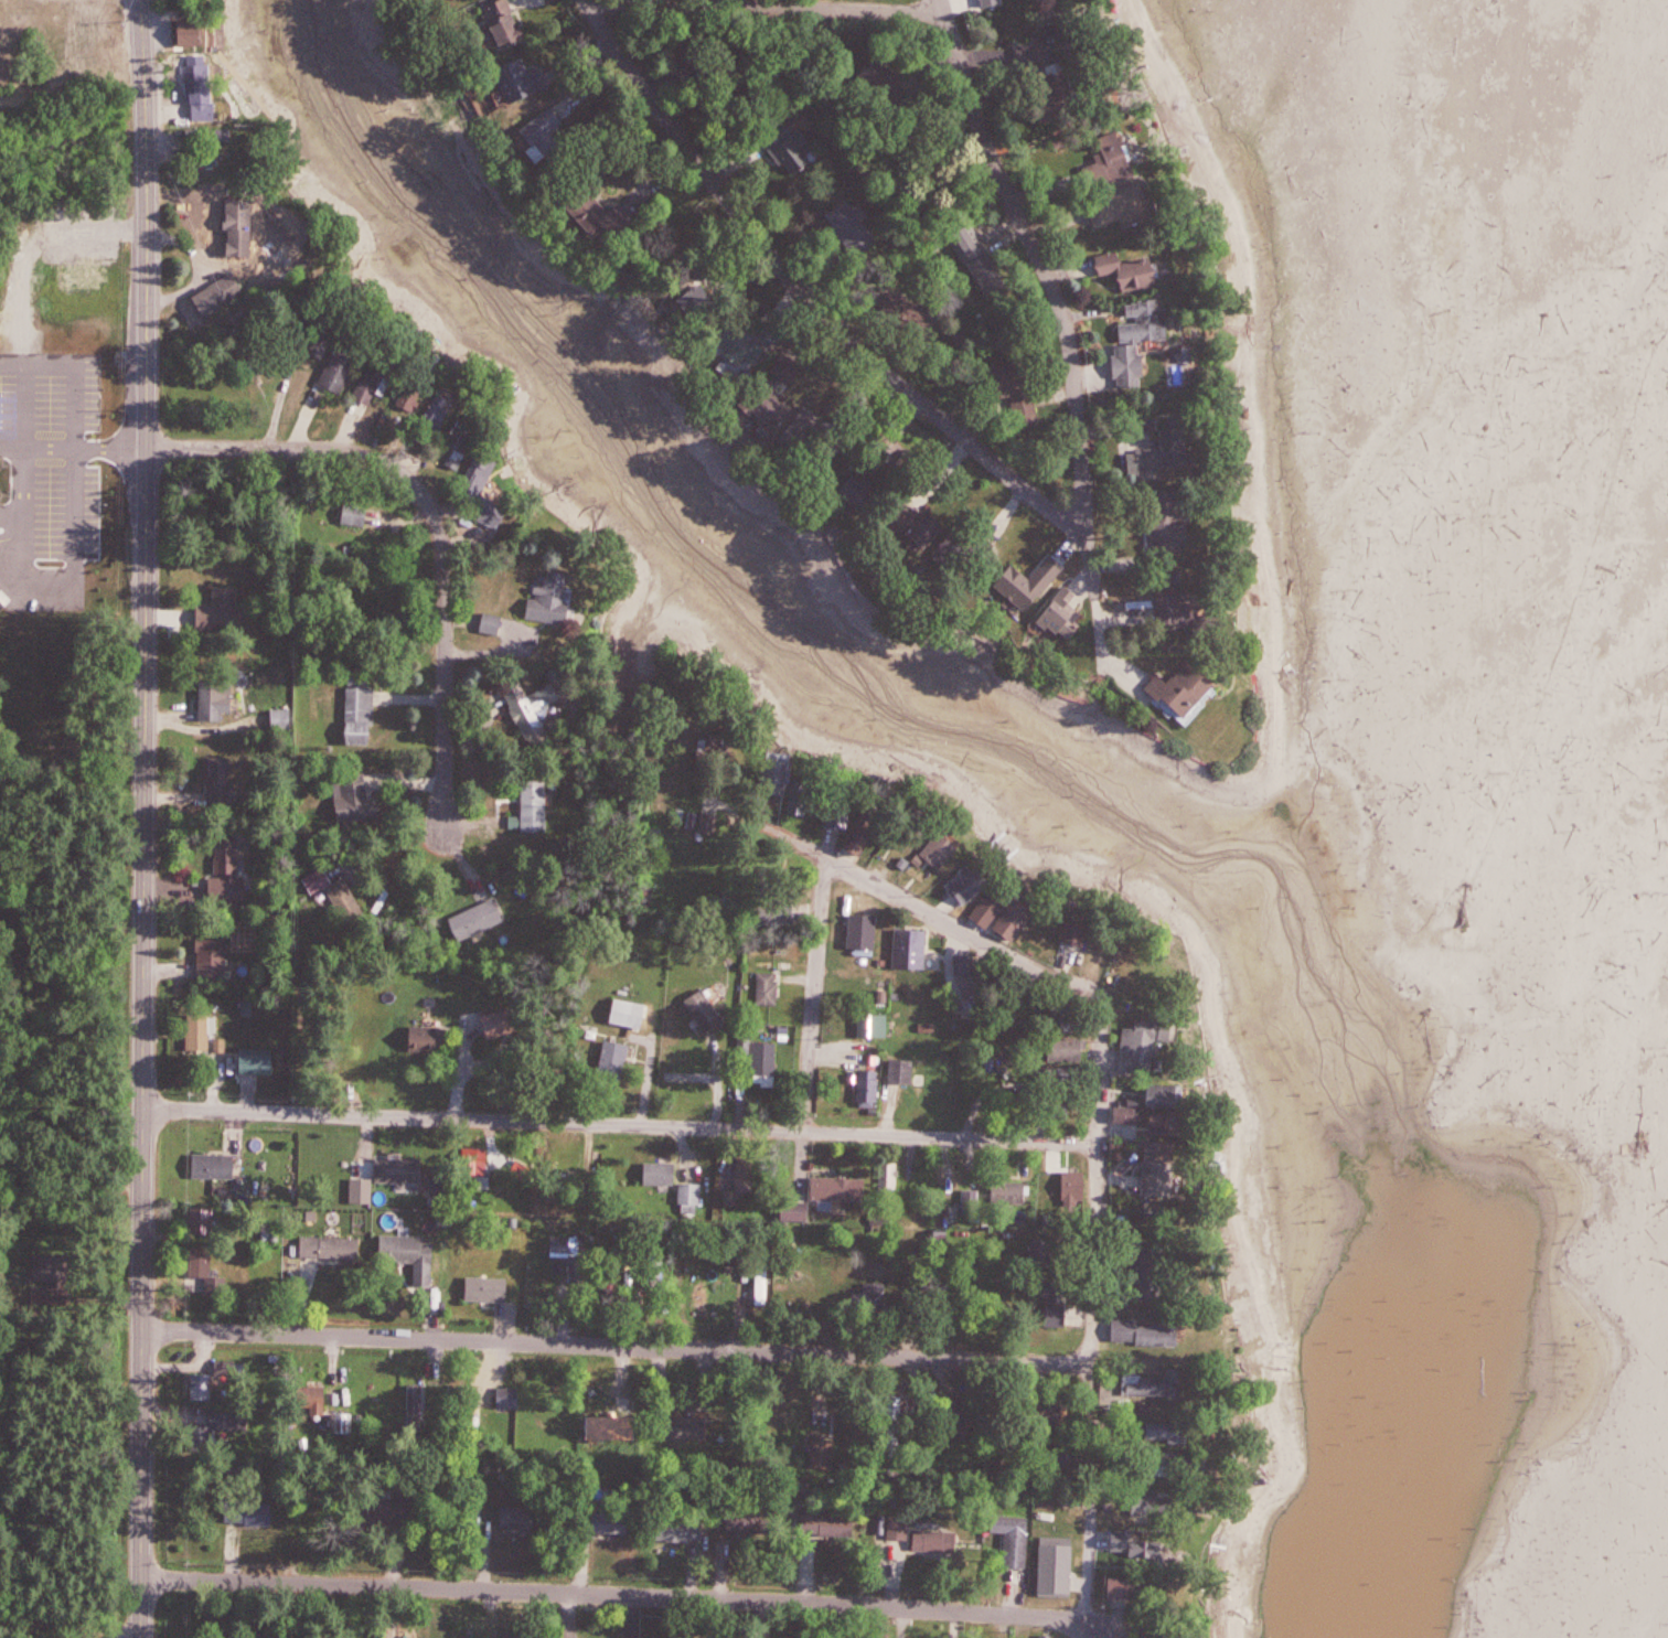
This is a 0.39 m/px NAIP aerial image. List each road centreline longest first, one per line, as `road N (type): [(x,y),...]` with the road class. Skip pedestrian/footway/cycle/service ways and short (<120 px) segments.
road 1 (tertiary): [(141,1637),(150,188),(141,0)]
road 2 (residential): [(141,1580),(1084,1620),(1092,1494)]
road 3 (residential): [(1099,1143),(147,1114)]
road 4 (residential): [(1092,1369),(145,1334)]
road 5 (residential): [(1055,510),(940,421),(841,329),(713,178),(587,0)]
road 6 (residential): [(1092,1369),(1102,992),(1051,975),(826,860)]
road 7 (residential): [(447,815),(439,521),(419,491),(374,457),(148,443)]
road 8 (residential): [(1055,510),(1080,529),(1088,505),(1074,352),(942,0)]
road 9 (residential): [(947,18),(594,11)]
road 10 (residential): [(826,860),(805,1133)]

